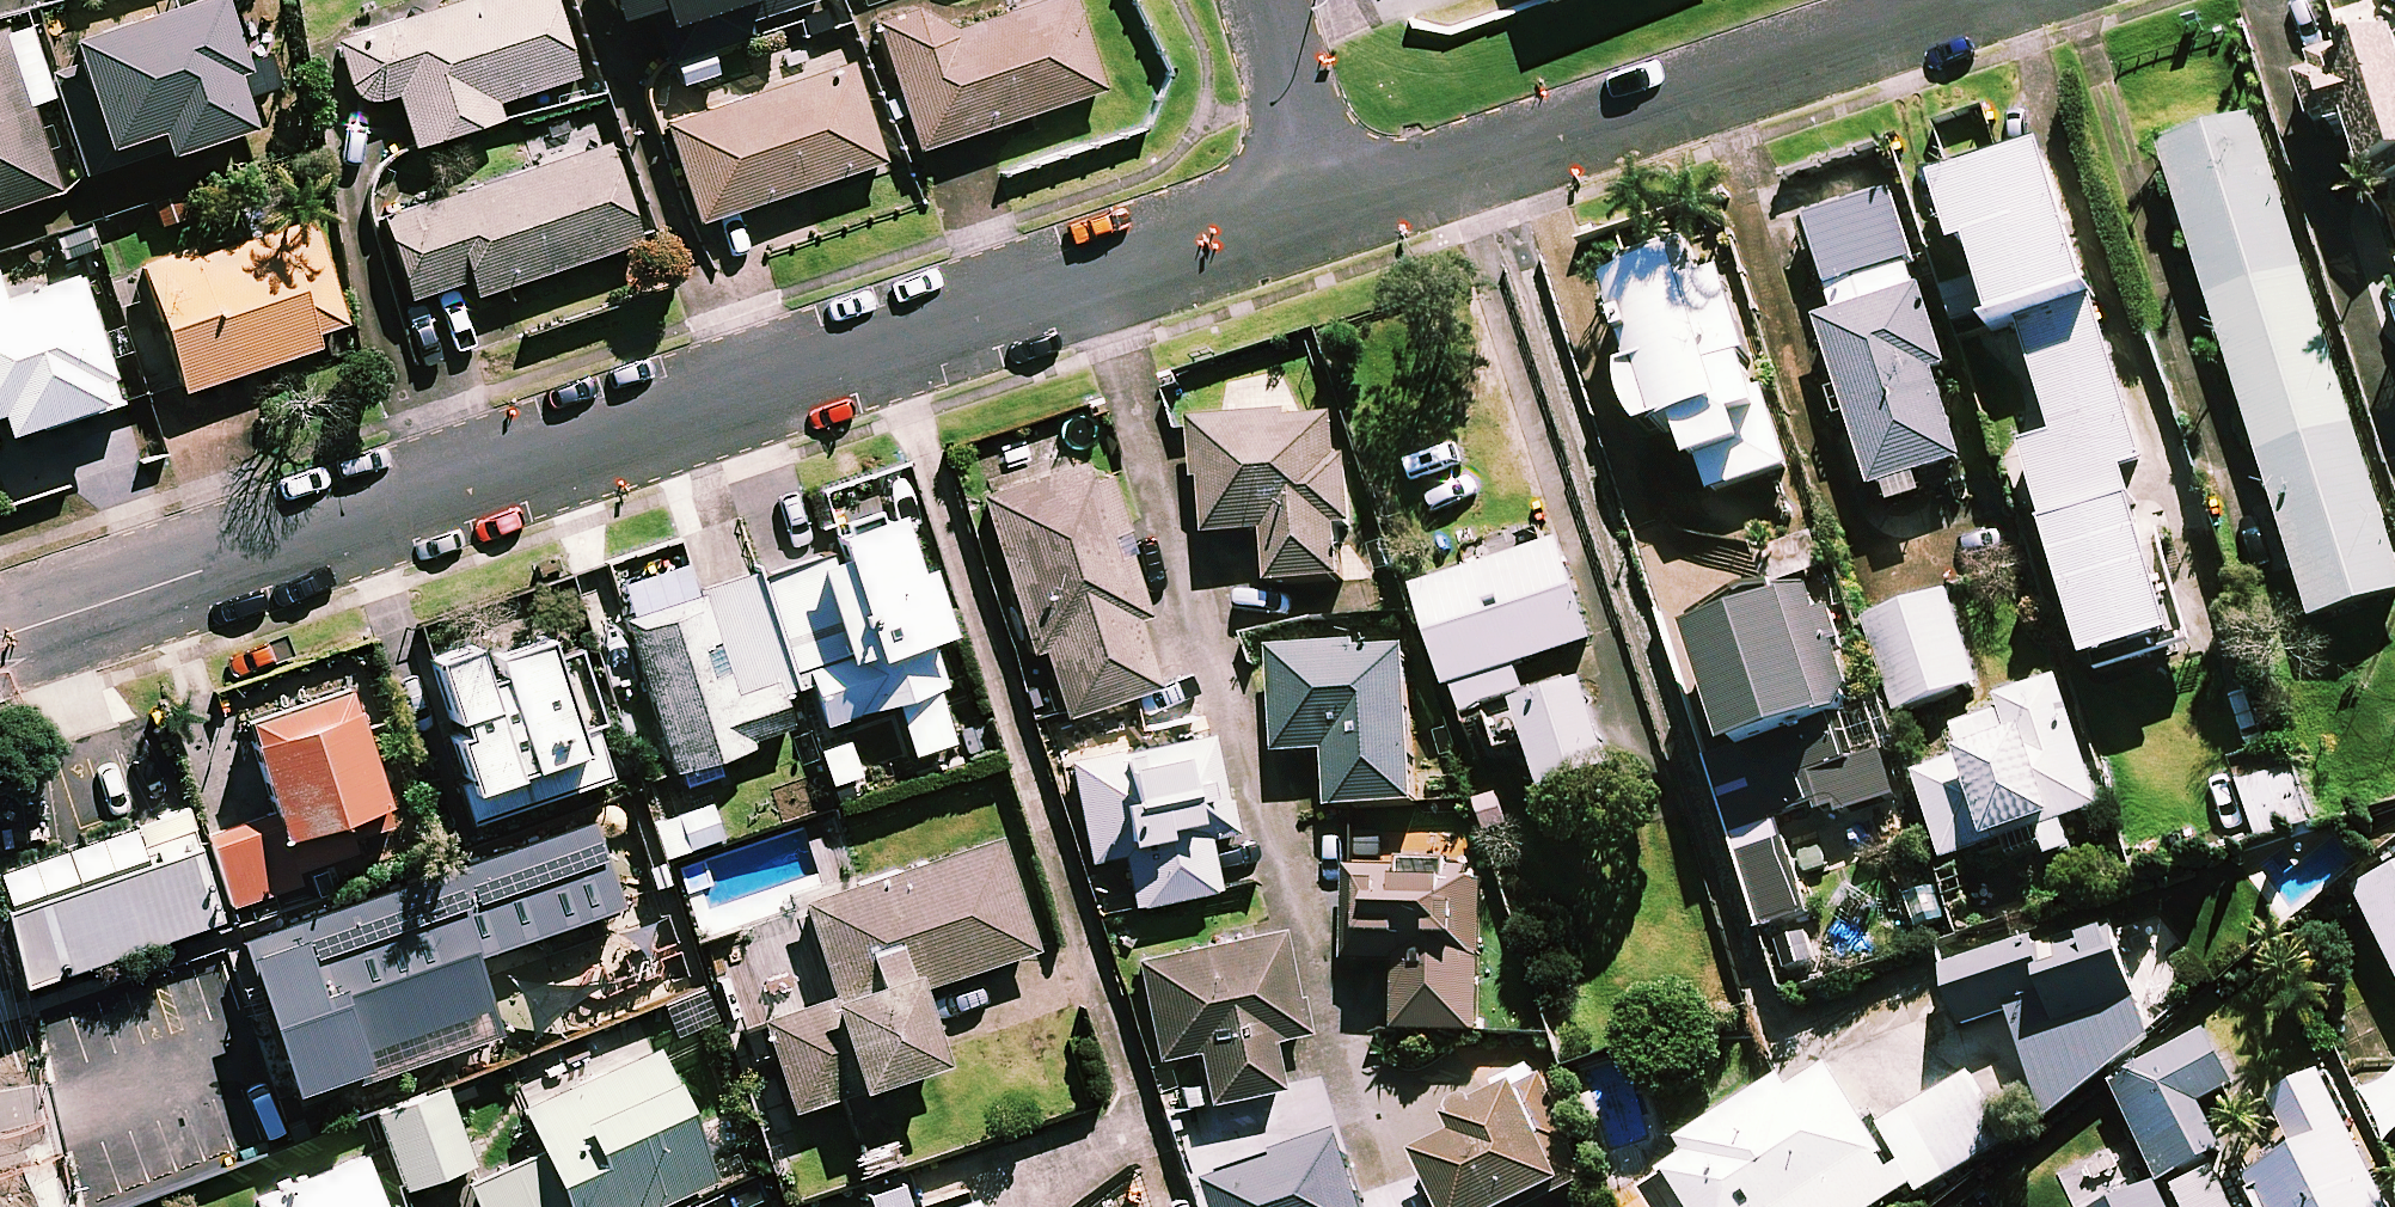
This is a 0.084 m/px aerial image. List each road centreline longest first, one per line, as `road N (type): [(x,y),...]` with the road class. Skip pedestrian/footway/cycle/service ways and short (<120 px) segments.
road 1 (residential): [(0,640),(1326,210)]
road 2 (residential): [(1326,210),(1970,0)]
road 3 (residential): [(1265,0),(1326,210)]

